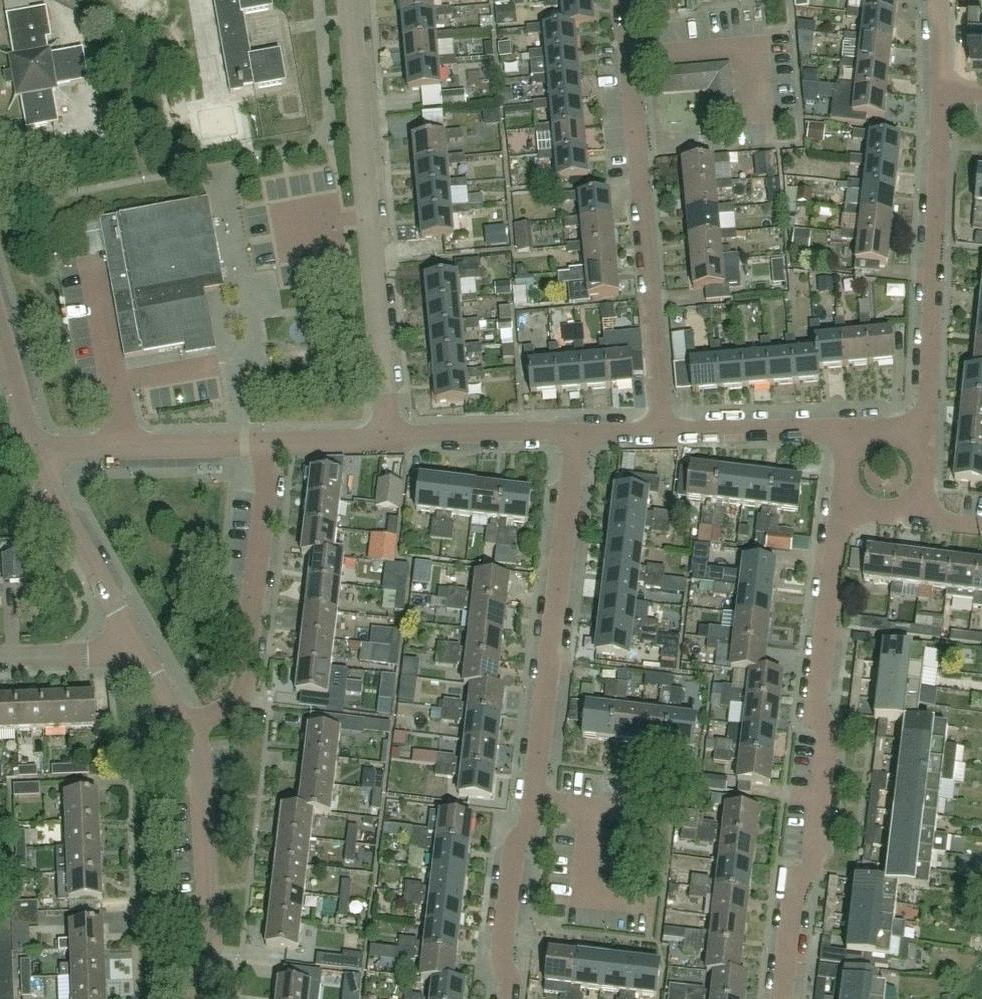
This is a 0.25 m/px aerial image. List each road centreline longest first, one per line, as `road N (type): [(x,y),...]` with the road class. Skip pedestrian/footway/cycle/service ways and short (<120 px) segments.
road 1 (residential): [(782,998),(795,885),(812,858),(828,739),(817,701),(840,508)]
road 2 (residential): [(386,437),(350,0)]
road 3 (residential): [(662,431),(624,0)]
road 4 (residential): [(533,798),(578,432)]
road 5 (residential): [(927,432),(943,91)]
road 6 (residential): [(190,725),(227,709),(243,682),(265,484),(260,442)]
road 7 (unclassified): [(190,998),(211,932),(190,725)]
road 8 (residential): [(260,442),(35,450)]
road 9 (unclassified): [(134,639),(35,450)]
road 10 (residential): [(643,903),(582,896),(592,804),(533,798)]
road 11 (residential): [(509,998),(501,953),(513,848),(529,826),(533,798)]
road 12 (residential): [(578,432),(386,437)]
road 13 (residential): [(847,427),(662,431)]
road 14 (residential): [(0,657),(107,653),(134,639)]
road 15 (residential): [(386,437),(260,442)]
road 16 (unclassified): [(35,450),(0,333)]

